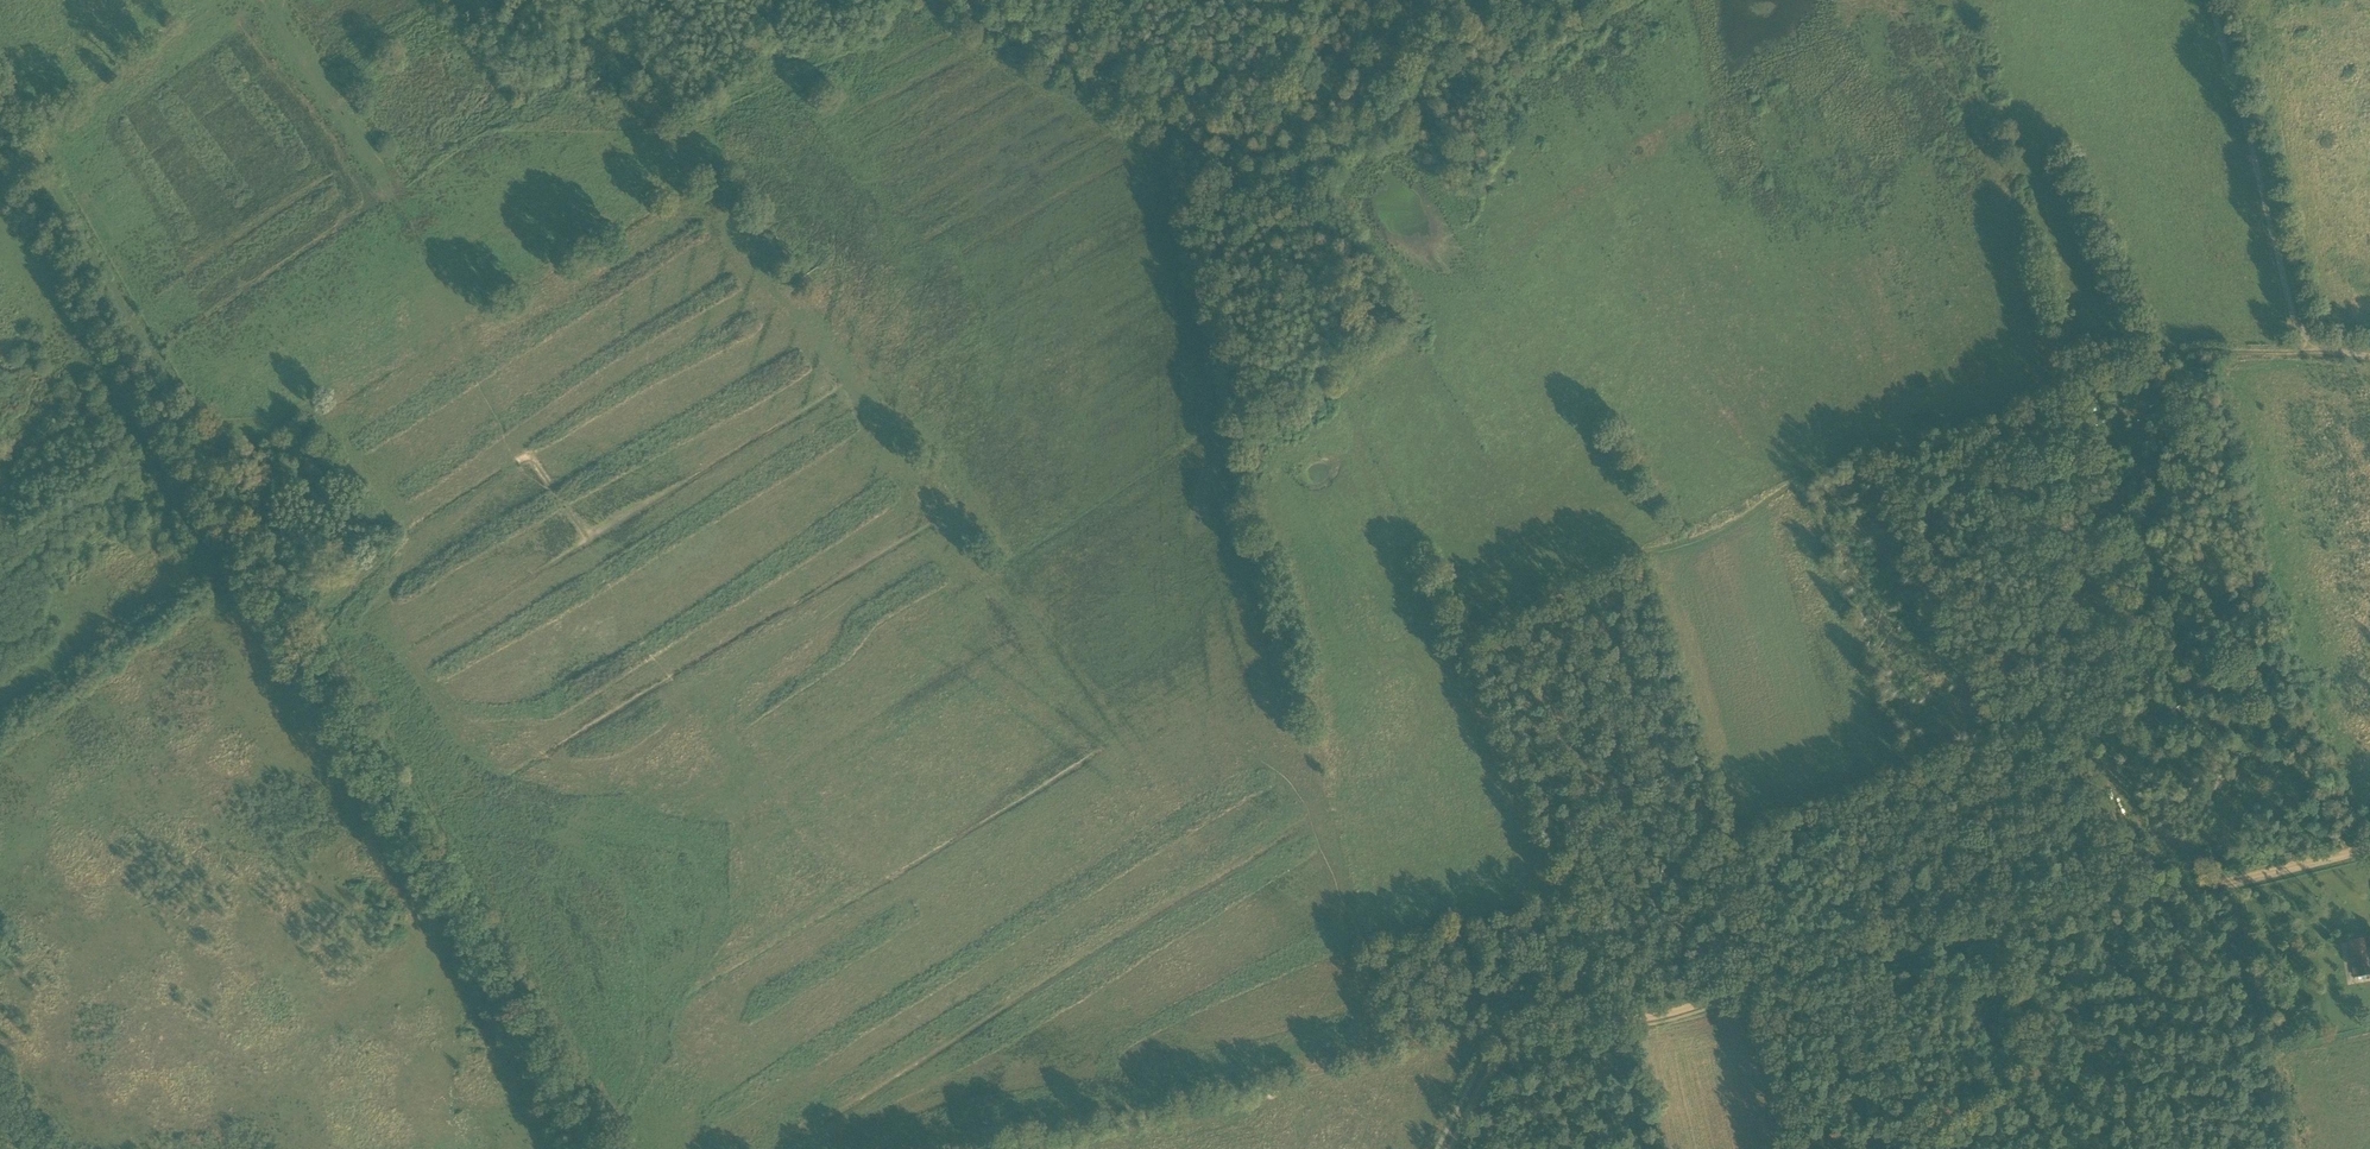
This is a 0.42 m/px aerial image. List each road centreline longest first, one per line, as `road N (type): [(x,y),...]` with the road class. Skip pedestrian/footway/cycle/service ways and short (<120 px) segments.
road 1 (track): [(0,95),(626,1148)]
road 2 (track): [(2266,351),(2060,373),(1970,428),(1867,450),(1614,565),(1457,650)]
road 3 (track): [(1677,1011),(2121,905)]
road 4 (track): [(1457,650),(1583,897),(1677,1011)]
road 5 (track): [(2213,0),(2289,305),(2317,346)]
road 6 (track): [(1450,1148),(1511,1044),(1539,1028),(1677,1011)]
road 7 (unclassified): [(2121,905),(2369,846)]

